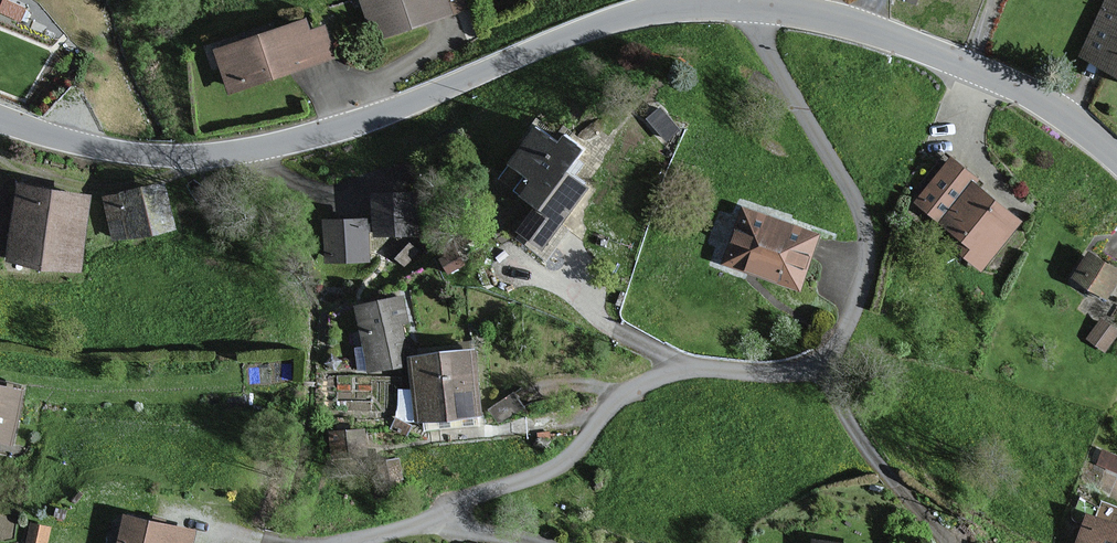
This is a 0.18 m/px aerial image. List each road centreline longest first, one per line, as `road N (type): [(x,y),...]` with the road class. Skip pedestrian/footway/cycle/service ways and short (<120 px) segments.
road 1 (residential): [(756,7),(767,52),(868,233),(863,283),(833,350),(796,373),(705,369),(644,384),(555,467),(352,542)]
road 2 (tertiary): [(0,119),(134,153),(234,152),(357,124),(624,17),(682,6),(756,7)]
road 3 (tertiary): [(756,7),(838,23),(1015,89),(1116,161)]
road 4 (track): [(0,157),(94,190),(168,178),(188,169),(191,157)]

